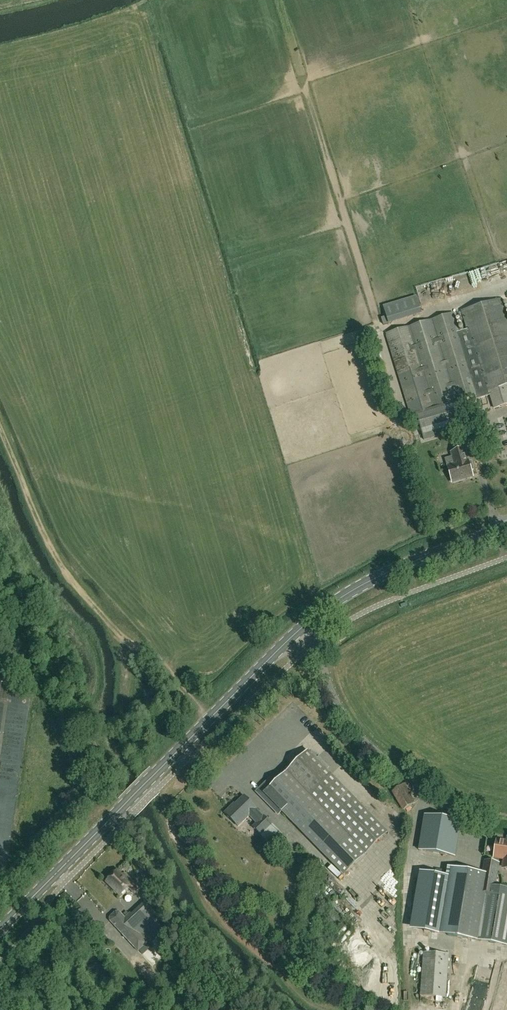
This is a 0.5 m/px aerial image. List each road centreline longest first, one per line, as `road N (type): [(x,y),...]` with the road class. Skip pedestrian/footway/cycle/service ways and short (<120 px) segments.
road 1 (secondary): [(0,927),(315,620),(403,565),(506,526)]

